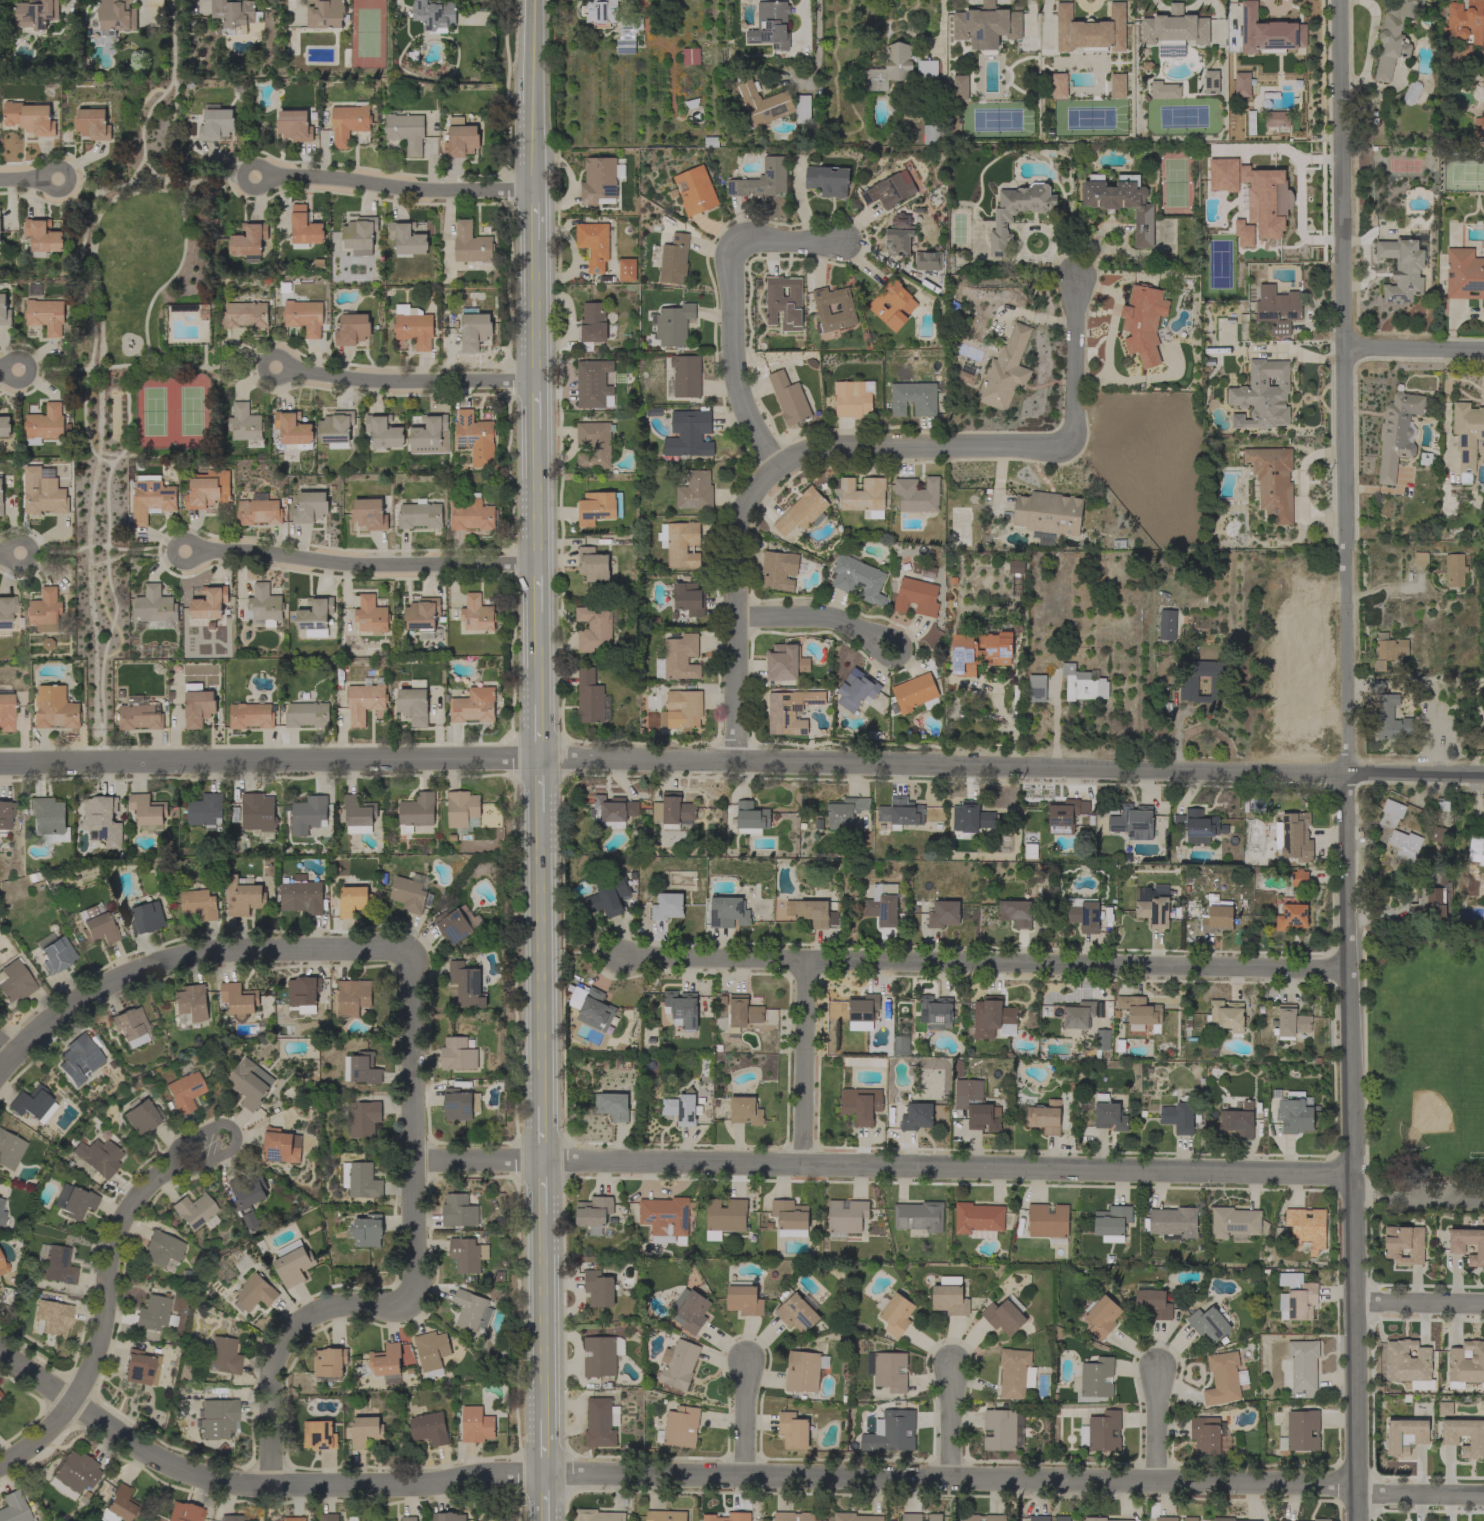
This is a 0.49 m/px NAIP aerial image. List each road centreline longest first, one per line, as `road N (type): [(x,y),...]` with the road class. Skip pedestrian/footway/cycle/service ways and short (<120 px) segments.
road 1 (tertiary): [(1360,1520),(1341,0)]
road 2 (tertiary): [(0,765),(541,758),(1483,778)]
road 3 (residential): [(1483,1495),(1371,1494),(1360,1484),(742,1473),(240,1485),(160,1461),(70,1402)]
road 4 (residential): [(414,1163),(1355,1176)]
road 5 (residential): [(741,762),(743,520),(753,495),(781,465),(827,448),(1069,448),(1076,281)]
road 6 (residential): [(615,958),(1352,966)]
road 7 (residential): [(413,951),(414,1307),(325,1310),(303,1321),(283,1348),(273,1382),(266,1485)]
road 8 (secondary): [(539,564),(536,0)]
road 9 (residential): [(0,1069),(75,1006),(135,969),(205,952),(413,951)]
road 10 (residential): [(0,1464),(70,1402),(99,1344),(117,1233),(145,1192),(187,1162)]
road 11 (residential): [(196,552),(350,566),(539,564)]
road 12 (secondary): [(543,1099),(541,758)]
road 13 (residential): [(255,178),(534,190)]
road 14 (residential): [(276,371),(359,384),(536,380)]
road 15 (residential): [(781,465),(739,398),(736,244)]
road 16 (residential): [(808,1166),(809,964)]
road 17 (secondary): [(545,1412),(544,1226)]
road 18 (residential): [(739,619),(820,619),(894,650)]
road 19 (residential): [(187,1162),(208,1166),(234,1151),(236,1133),(219,1127),(186,1146),(187,1162)]
road 20 (residential): [(1346,351),(1483,352)]
road 21 (residential): [(1356,1304),(1483,1306)]

